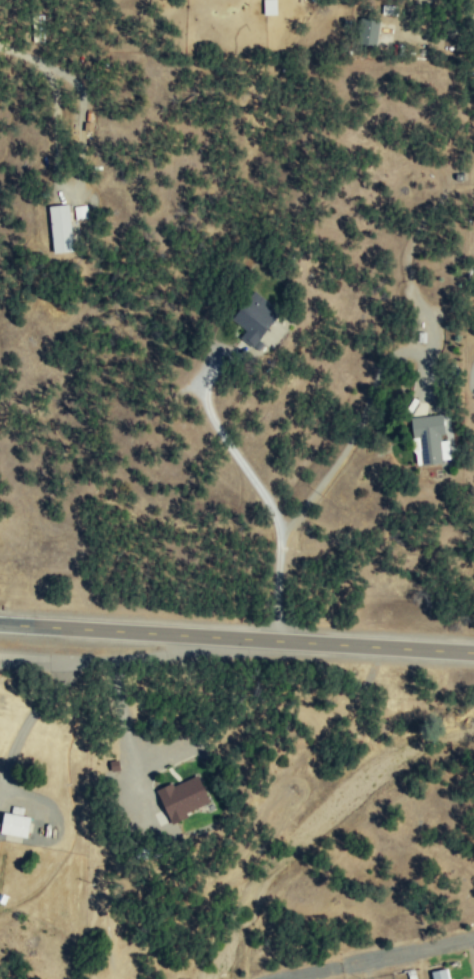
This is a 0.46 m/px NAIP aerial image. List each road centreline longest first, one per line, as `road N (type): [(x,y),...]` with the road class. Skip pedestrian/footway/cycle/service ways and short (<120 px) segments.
road 1 (primary): [(473,653),(0,624)]
road 2 (track): [(473,939),(289,978)]

